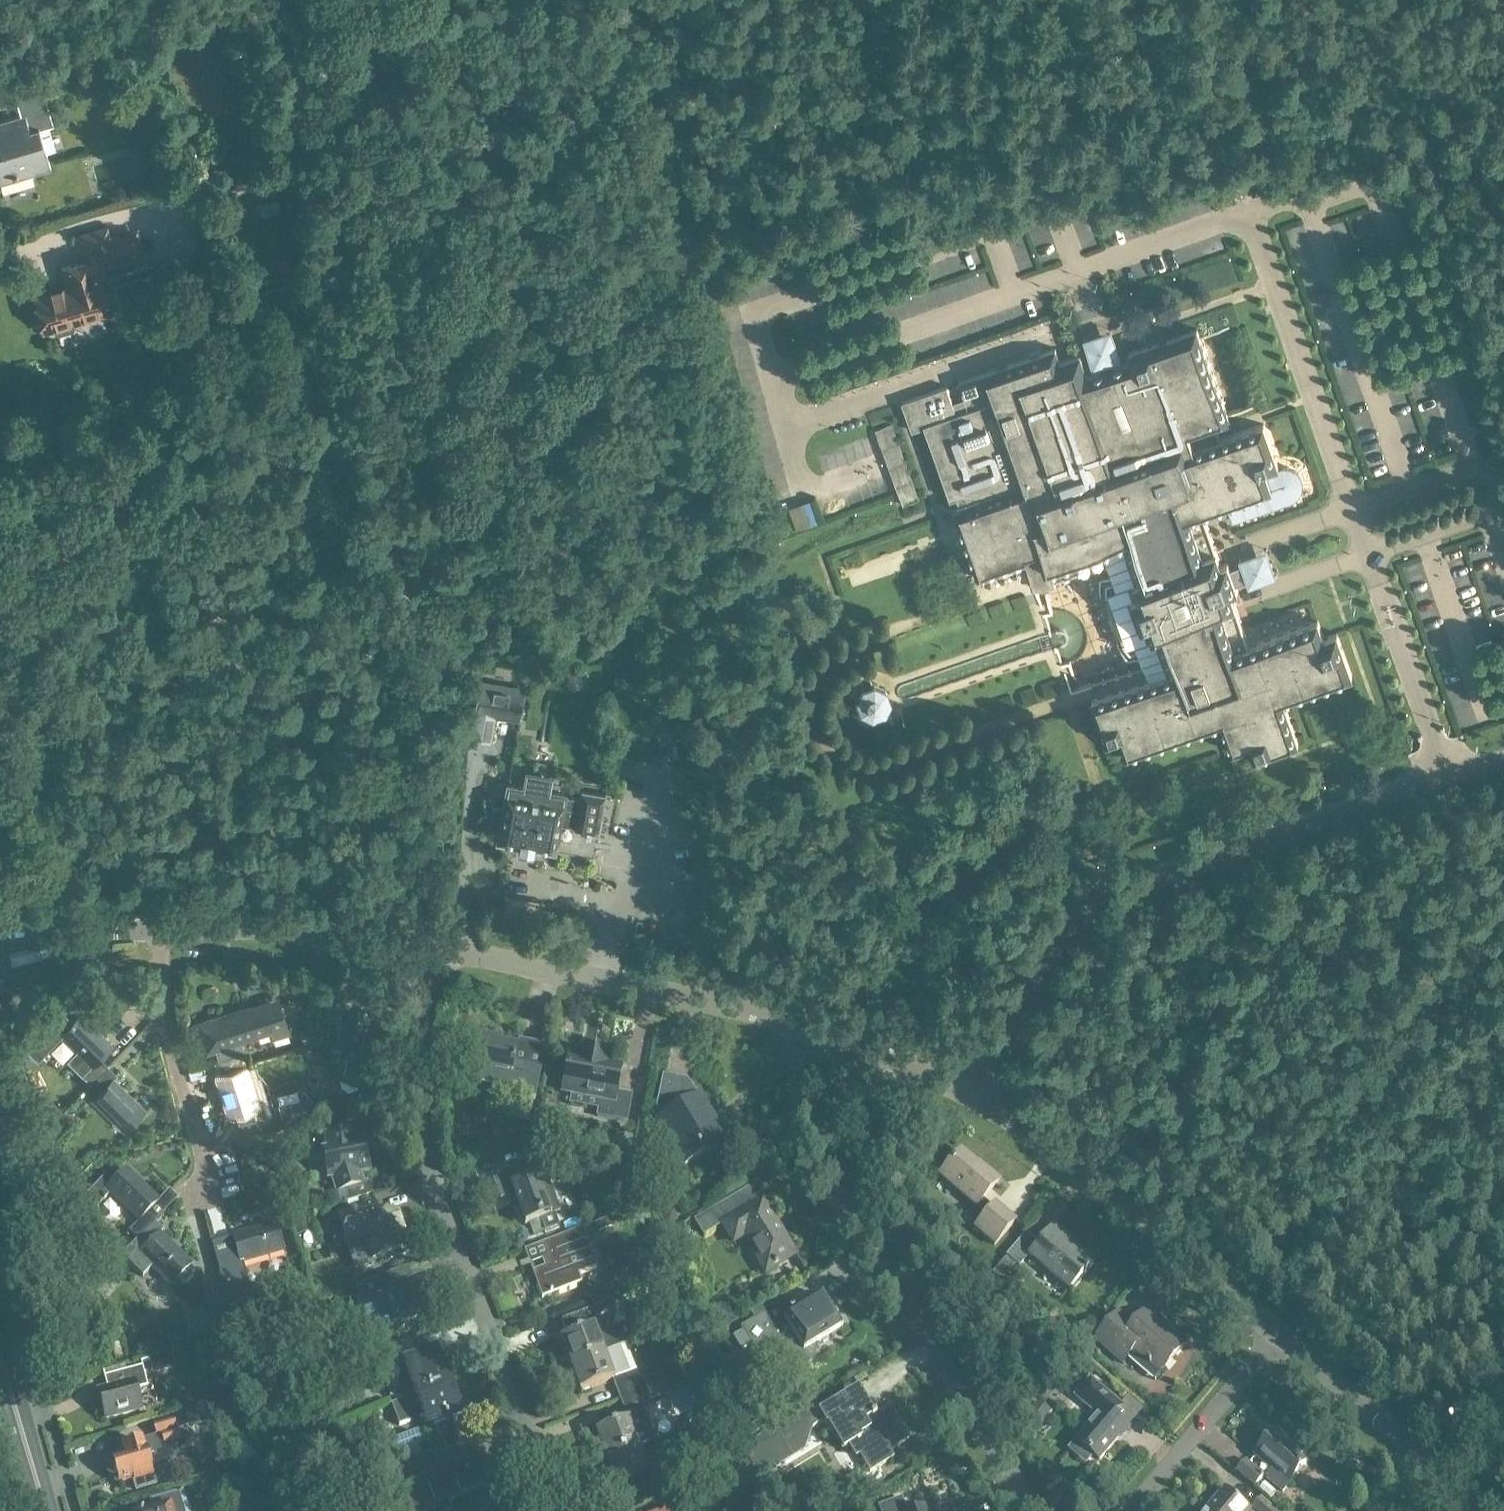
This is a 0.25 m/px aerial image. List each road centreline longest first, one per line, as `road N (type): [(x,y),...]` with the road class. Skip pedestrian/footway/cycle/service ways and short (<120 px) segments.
road 1 (unclassified): [(960,1087),(1035,973),(1079,923),(1124,890),(1336,810),(1503,765)]
road 2 (residential): [(555,1510),(429,1164),(419,1070),(434,948)]
road 3 (residential): [(1034,1510),(823,1170),(800,1099),(808,1025)]
road 4 (unclassified): [(0,948),(219,926),(434,948)]
road 5 (unclassified): [(960,1087),(1150,1223),(1277,1328)]
road 6 (unclassified): [(434,948),(808,1025)]
road 7 (unclassified): [(1277,1328),(1481,1510)]
road 8 (residential): [(1122,1510),(1277,1328)]
road 9 (primary): [(53,1510),(0,1317)]
road 10 (unclassified): [(808,1025),(960,1087)]
road 11 (primary): [(0,1395),(34,1510)]

